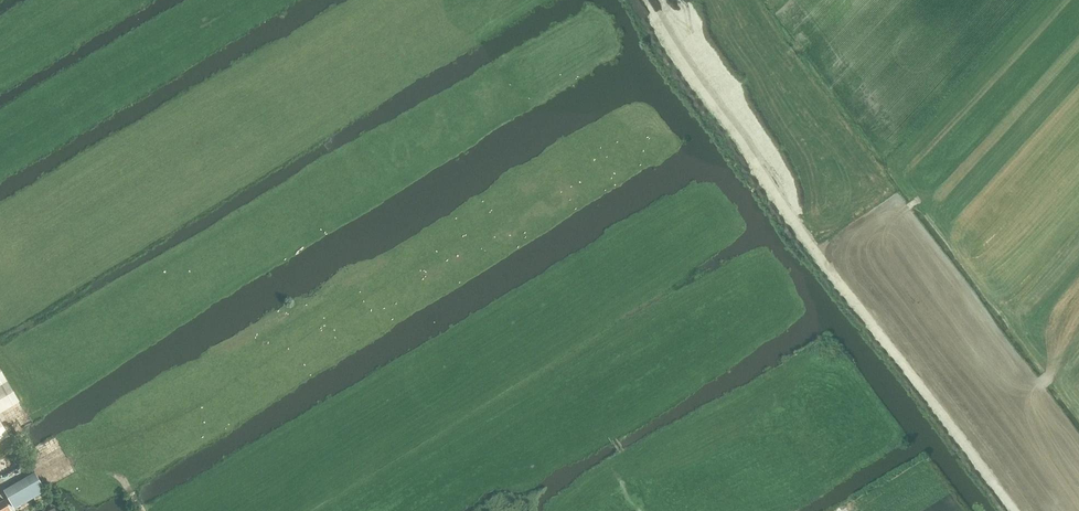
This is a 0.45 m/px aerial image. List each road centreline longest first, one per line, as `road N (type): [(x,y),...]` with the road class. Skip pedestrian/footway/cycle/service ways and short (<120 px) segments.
road 1 (track): [(1078,356),(967,432),(828,279),(714,111),(818,36)]
road 2 (track): [(966,168),(820,266)]
road 3 (track): [(714,111),(645,0)]

